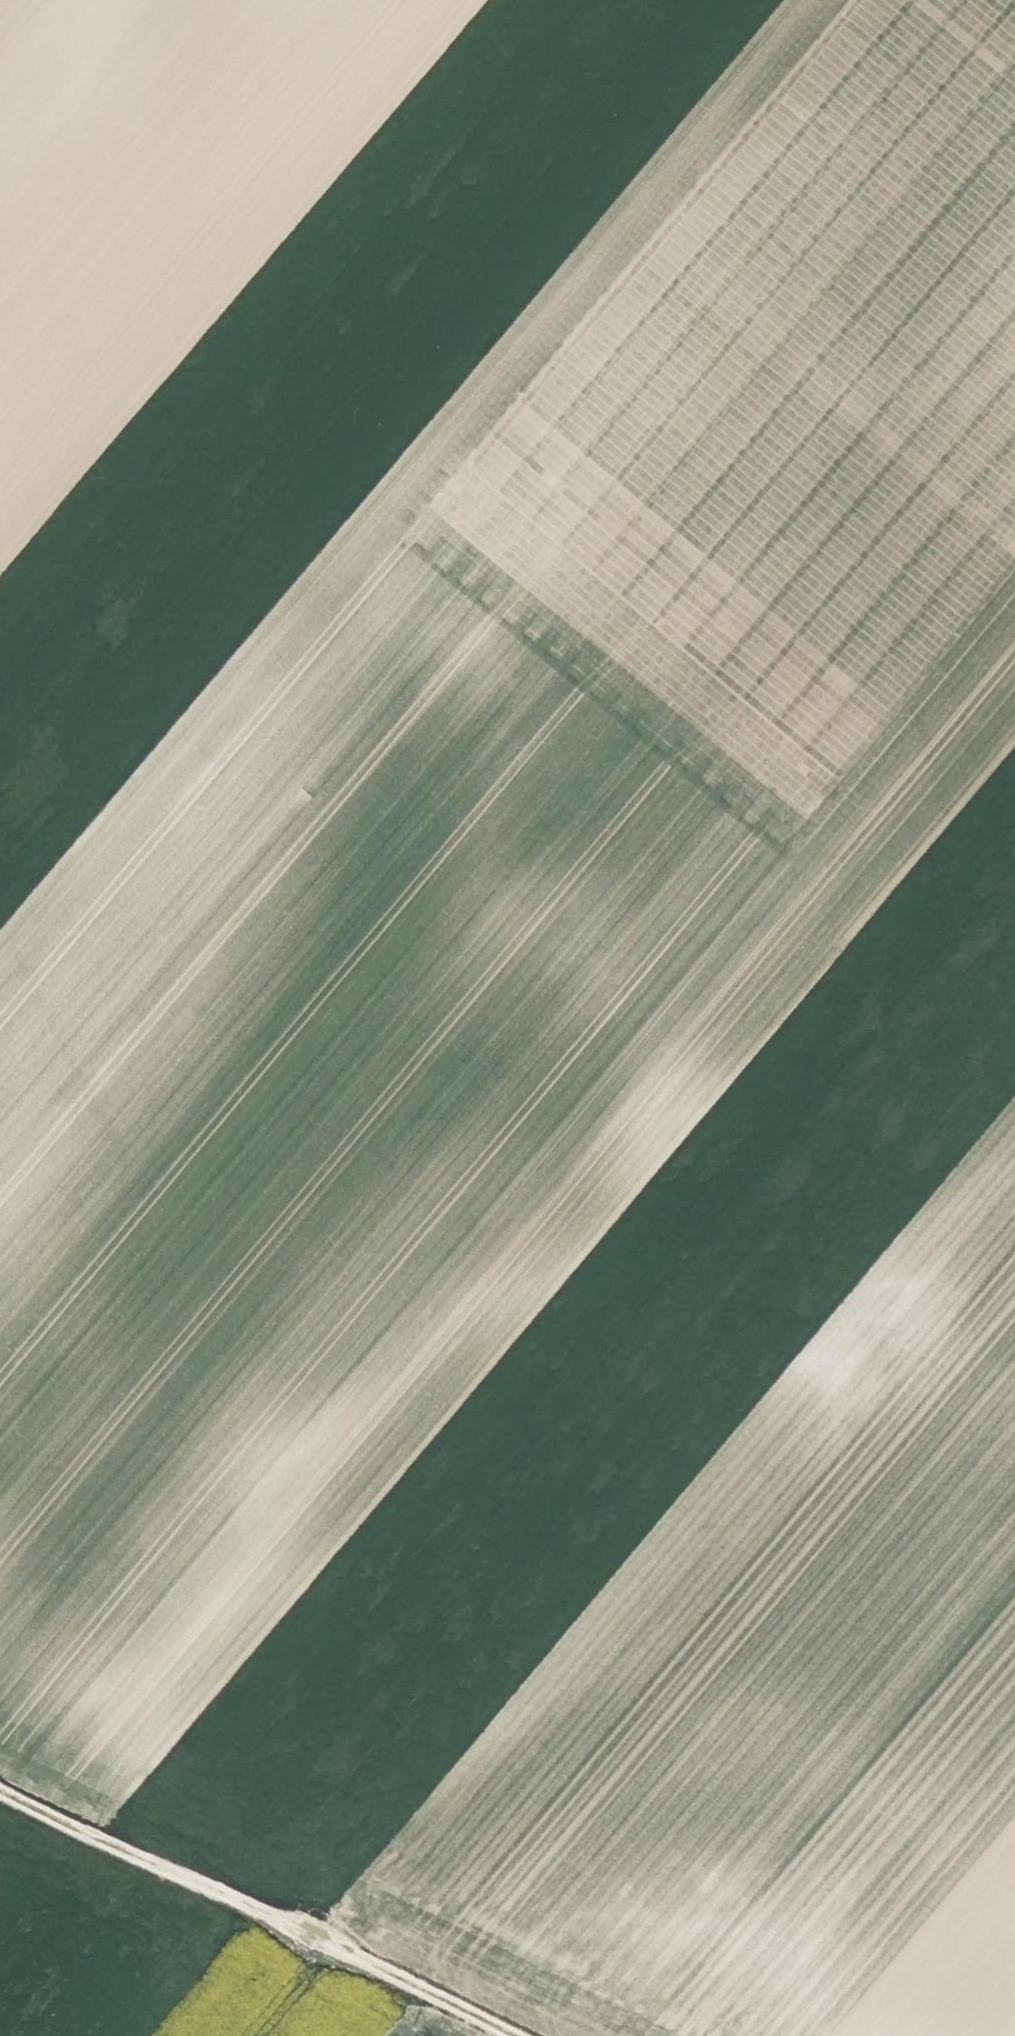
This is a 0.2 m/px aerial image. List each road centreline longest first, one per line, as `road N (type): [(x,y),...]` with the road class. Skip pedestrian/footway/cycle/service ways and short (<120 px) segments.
road 1 (track): [(493,2035),(0,1797)]

